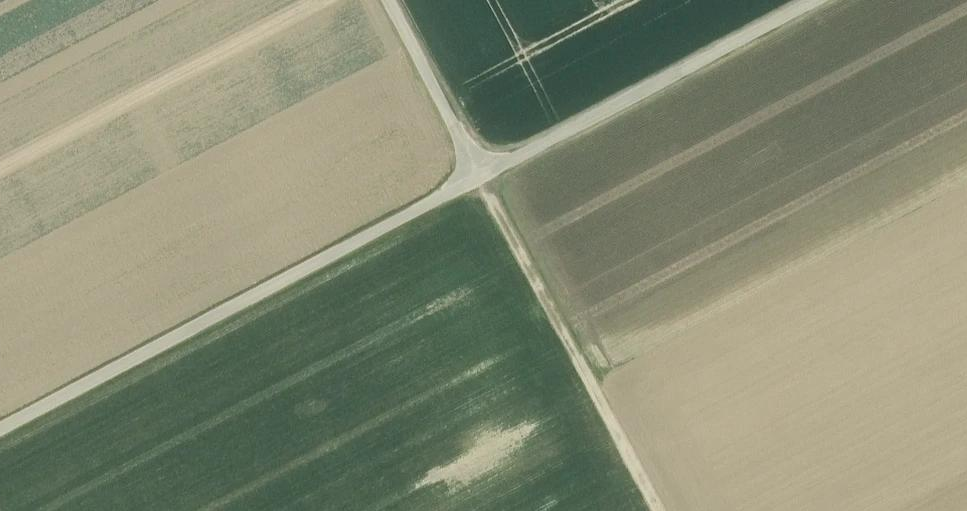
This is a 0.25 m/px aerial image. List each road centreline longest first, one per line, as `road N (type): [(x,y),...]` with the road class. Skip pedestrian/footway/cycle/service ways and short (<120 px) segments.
road 1 (track): [(0,429),(812,0)]
road 2 (track): [(387,0),(655,510)]

